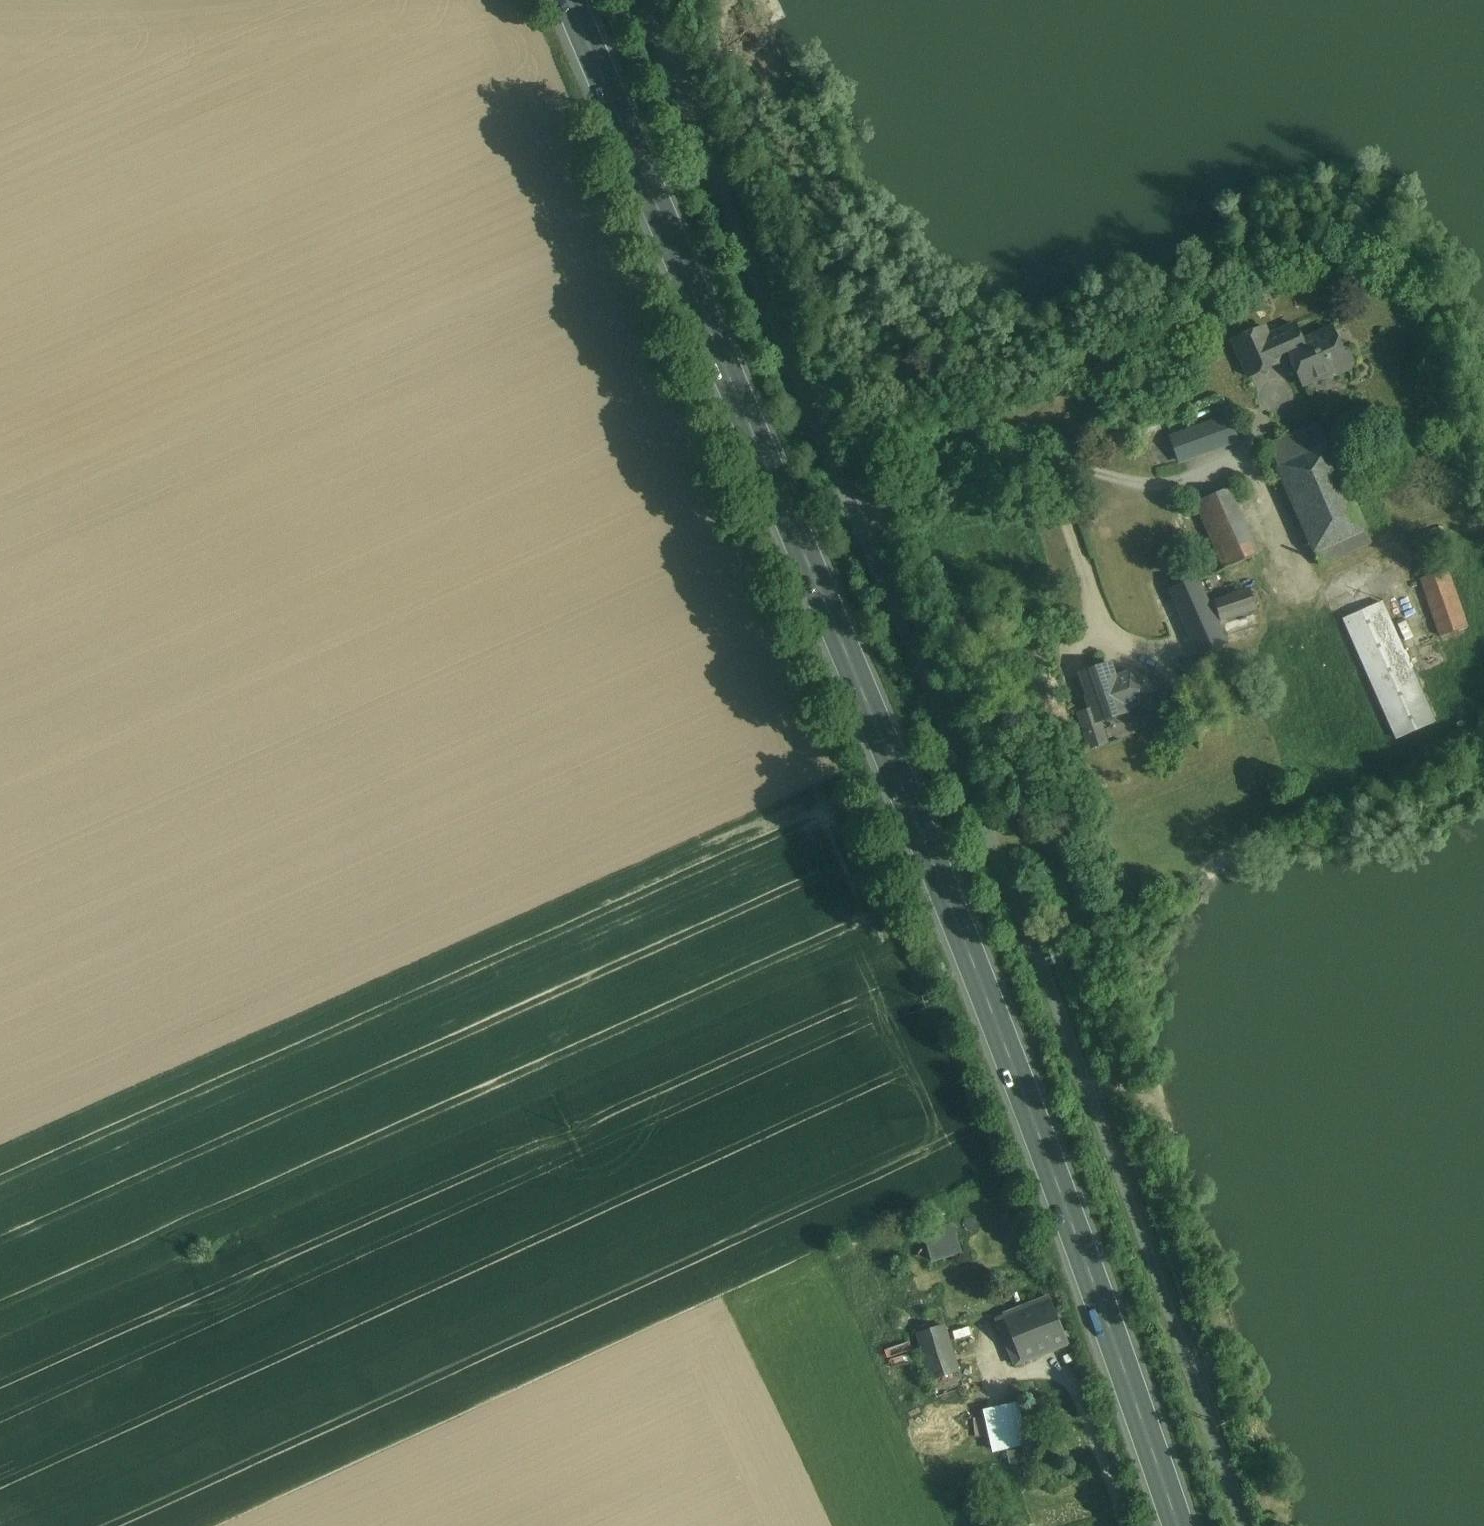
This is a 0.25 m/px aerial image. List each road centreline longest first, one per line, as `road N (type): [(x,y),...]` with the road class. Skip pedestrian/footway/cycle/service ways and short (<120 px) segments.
road 1 (primary): [(570,0),(887,748),(1181,1525)]

